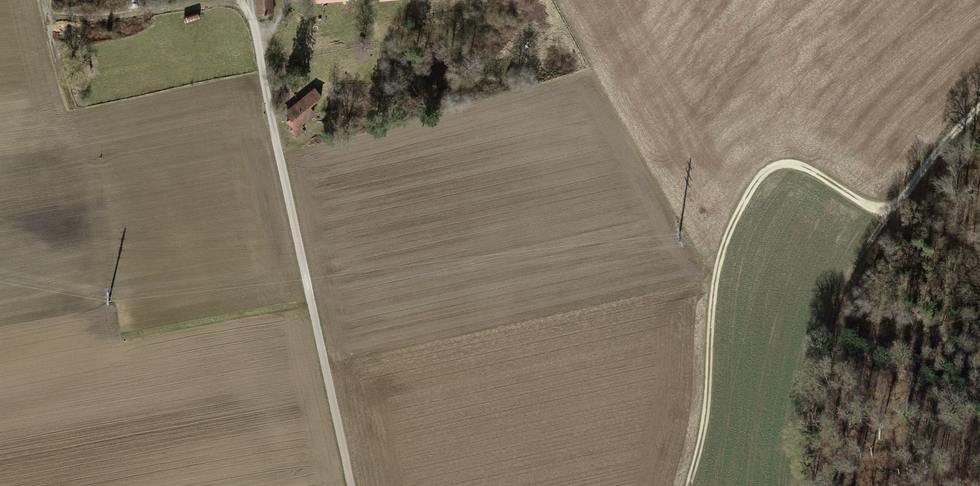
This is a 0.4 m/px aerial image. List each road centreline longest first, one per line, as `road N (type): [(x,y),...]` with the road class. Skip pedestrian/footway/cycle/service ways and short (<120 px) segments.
road 1 (track): [(689,485),(706,421),(715,275),(757,178),(778,165),(800,167),(872,209),(896,210)]
road 2 (unclassified): [(348,485),(256,47)]
road 3 (track): [(839,485),(820,421),(844,290),(896,210)]
road 4 (track): [(246,11),(207,4),(49,20),(44,0)]
road 5 (track): [(896,210),(979,104)]

